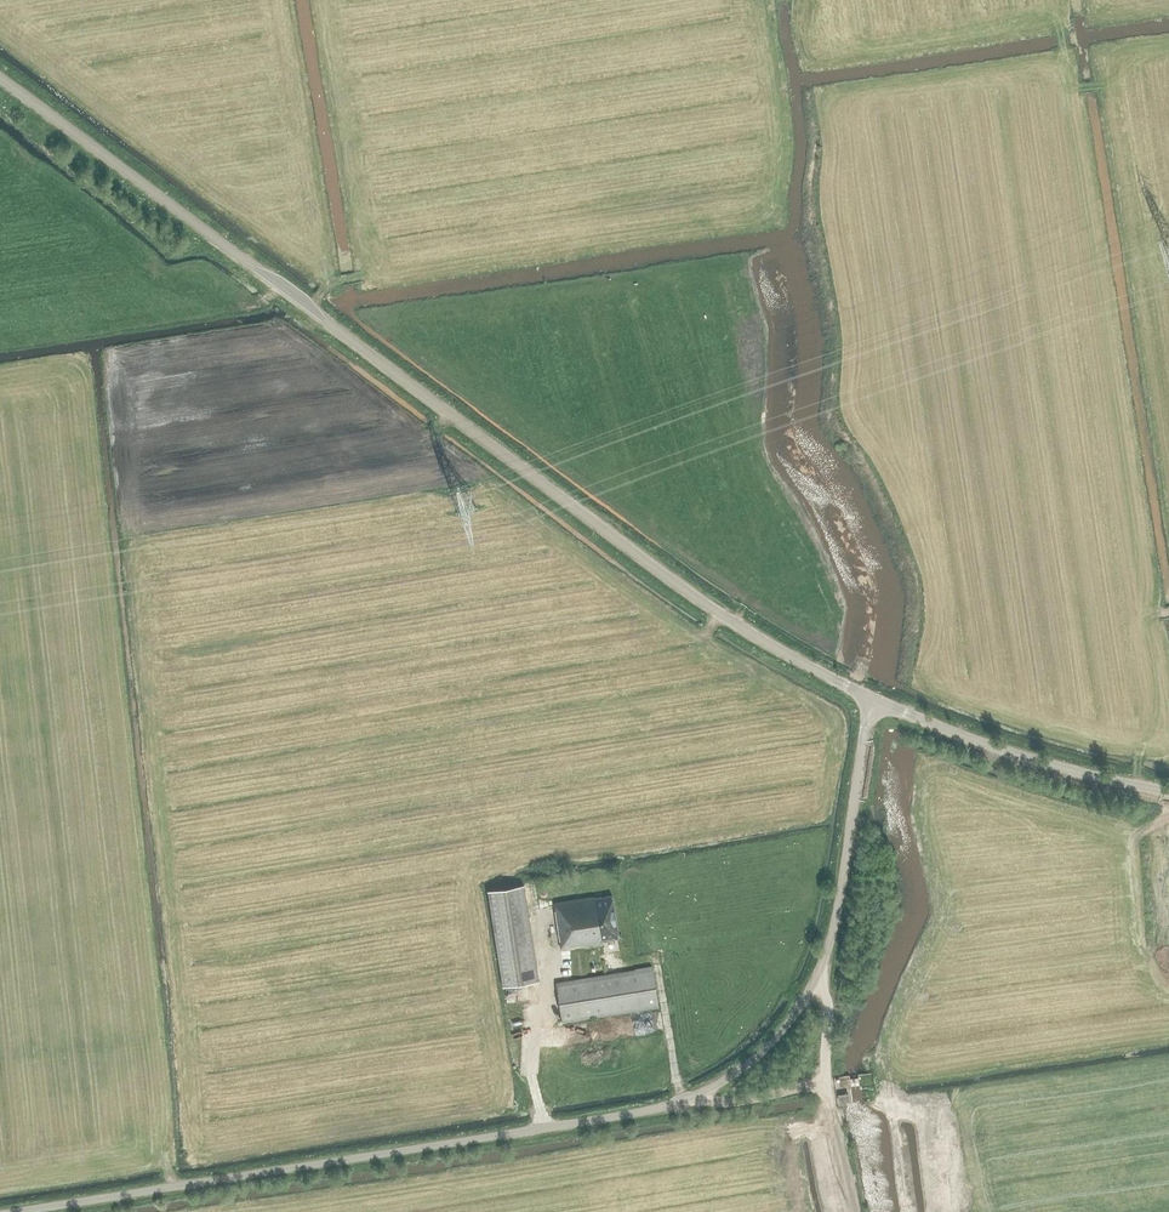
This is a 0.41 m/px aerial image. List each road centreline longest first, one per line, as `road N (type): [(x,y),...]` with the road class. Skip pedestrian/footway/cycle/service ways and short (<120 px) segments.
road 1 (tertiary): [(871,700),(726,617),(0,78)]
road 2 (unclassified): [(19,1211),(669,1105),(758,1057),(820,972)]
road 3 (tertiary): [(871,700),(1076,771),(1168,787)]
road 4 (unclassified): [(820,972),(834,936),(852,778),(871,700)]
road 5 (track): [(856,1211),(827,1091),(725,1103),(702,1095)]

